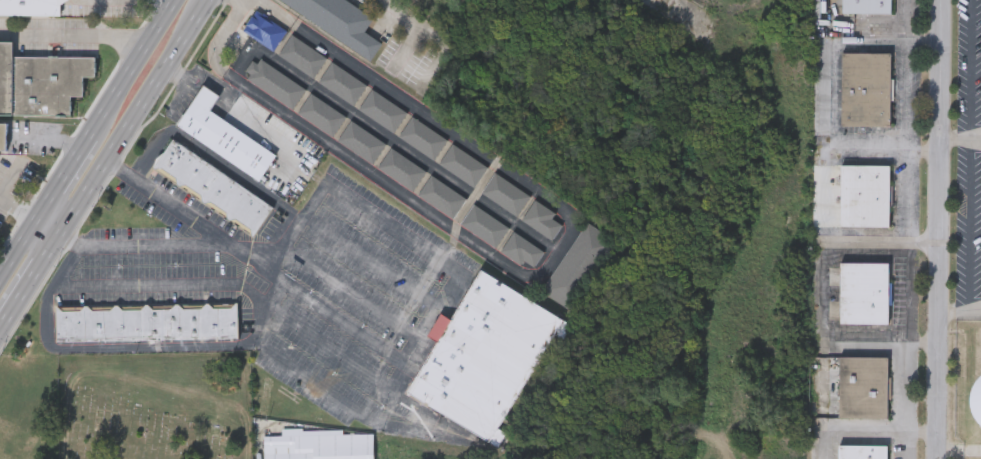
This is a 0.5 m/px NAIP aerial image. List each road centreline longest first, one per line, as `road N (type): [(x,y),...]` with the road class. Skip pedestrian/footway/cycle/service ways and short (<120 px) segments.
road 1 (residential): [(938,0),(935,458)]
road 2 (primary): [(61,234),(208,0)]
road 3 (primary): [(176,0),(85,144)]

